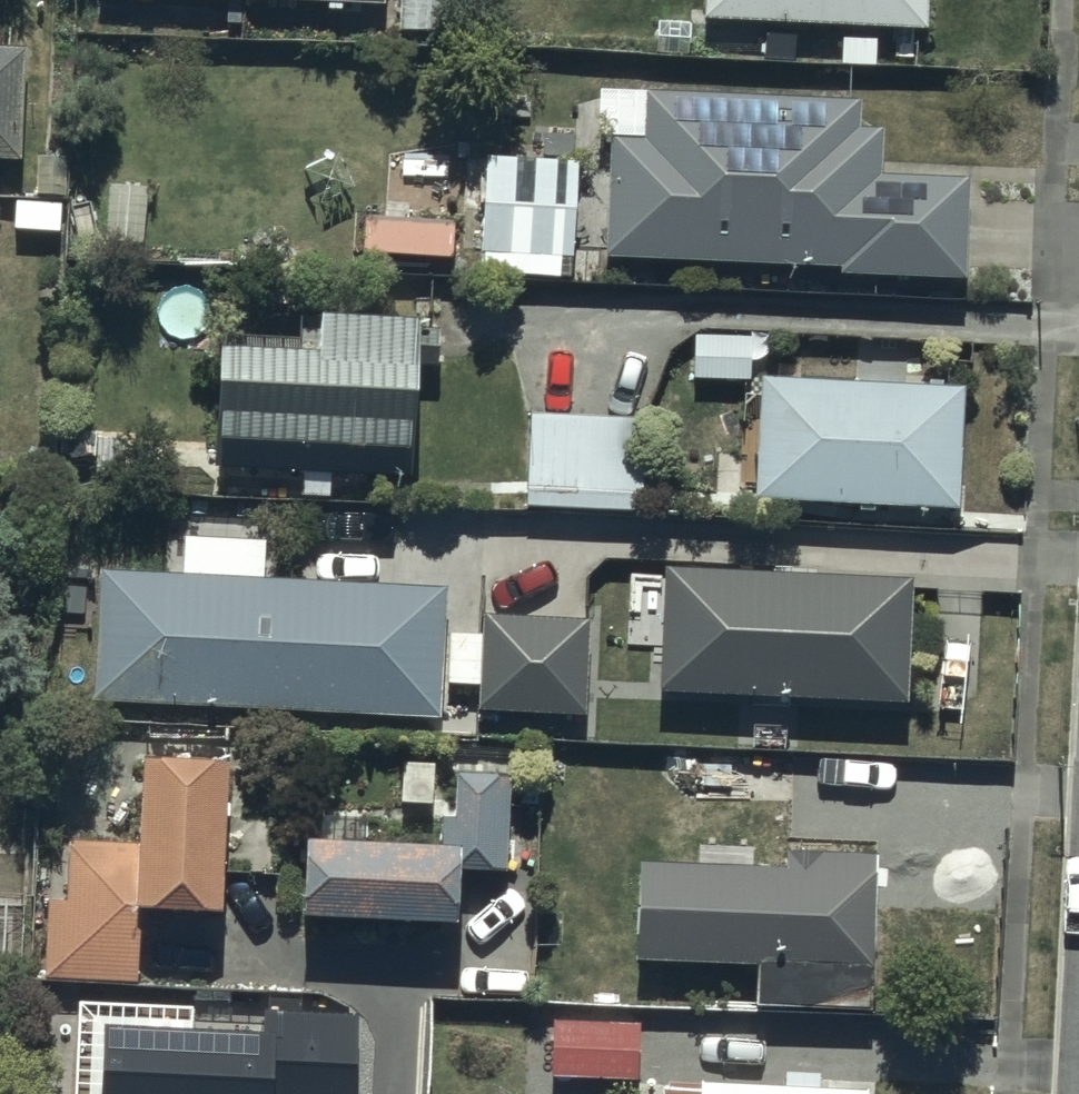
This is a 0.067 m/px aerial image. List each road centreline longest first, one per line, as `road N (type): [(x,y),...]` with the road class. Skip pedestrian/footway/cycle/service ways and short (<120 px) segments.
road 1 (residential): [(390,1093),(403,966)]

